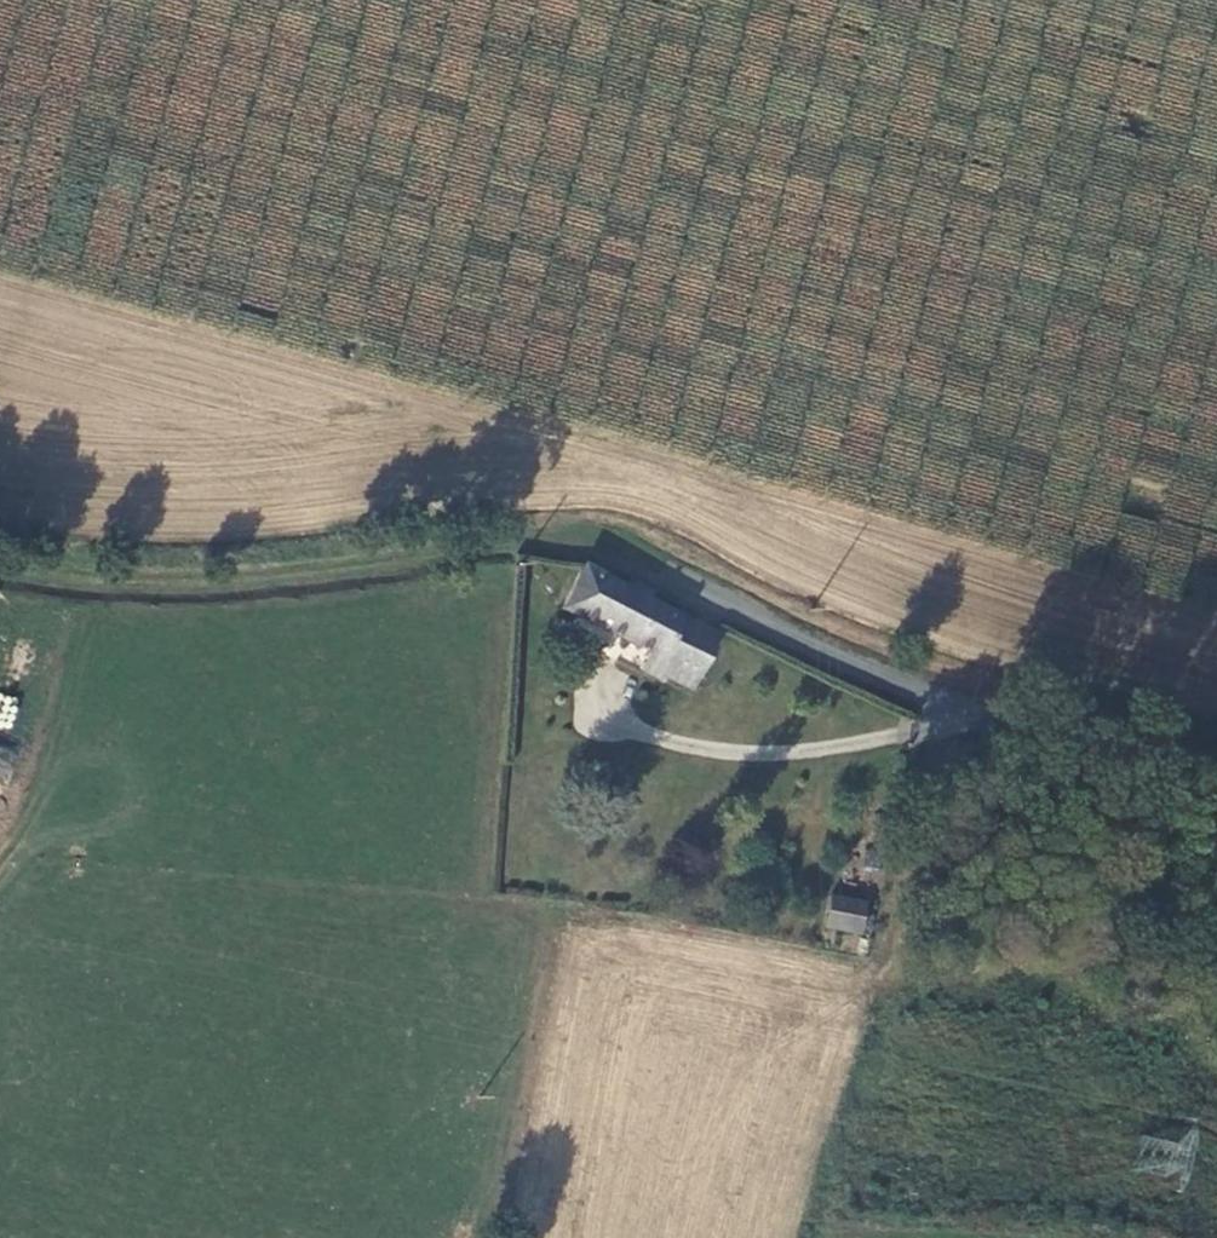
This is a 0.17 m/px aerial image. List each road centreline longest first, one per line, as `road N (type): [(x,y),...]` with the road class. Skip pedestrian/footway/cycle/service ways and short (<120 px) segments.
road 1 (unclassified): [(662,575),(878,674),(966,705),(1216,767)]

